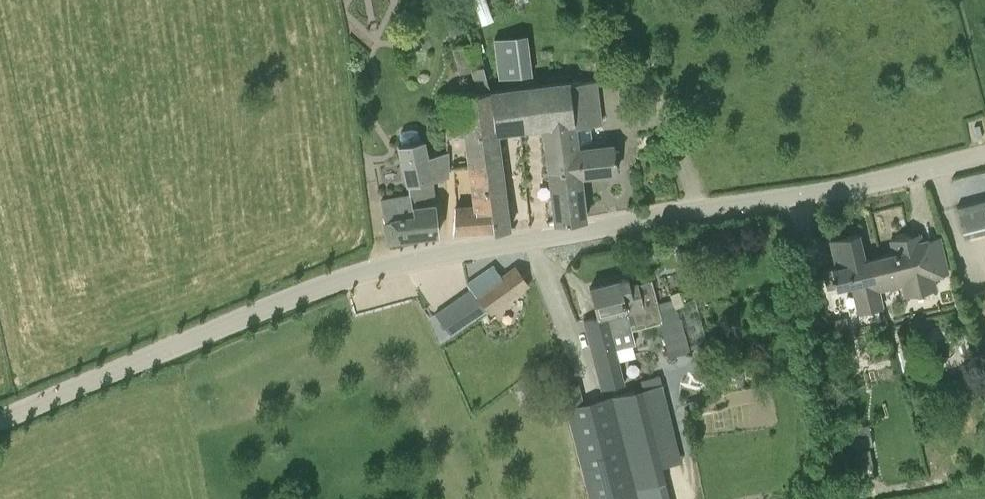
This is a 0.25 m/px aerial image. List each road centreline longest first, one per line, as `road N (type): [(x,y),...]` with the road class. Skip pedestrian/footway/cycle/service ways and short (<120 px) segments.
road 1 (tertiary): [(0,418),(374,269),(821,192),(984,154)]
road 2 (track): [(799,196),(828,419),(827,475),(815,498)]

